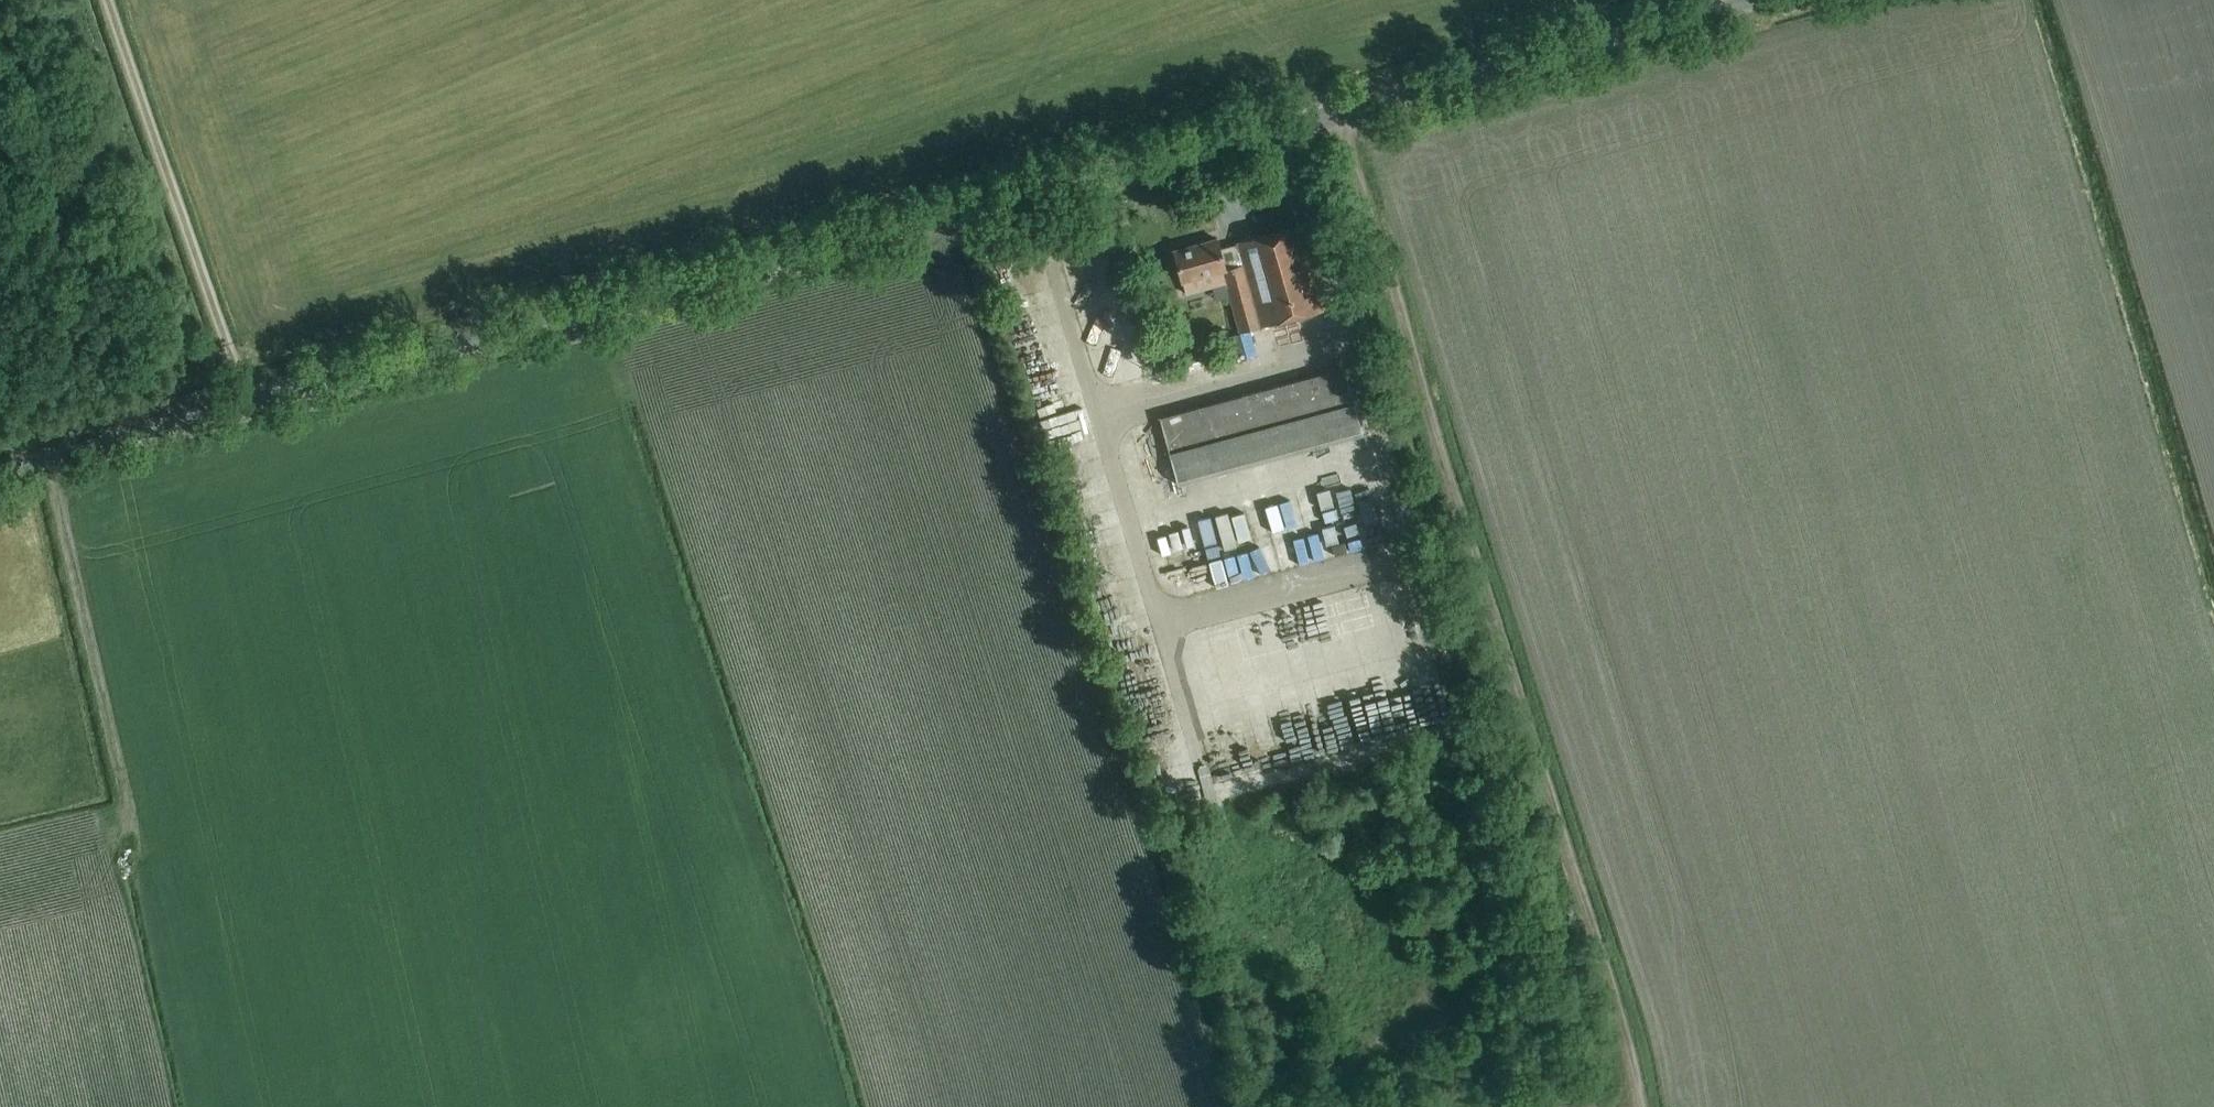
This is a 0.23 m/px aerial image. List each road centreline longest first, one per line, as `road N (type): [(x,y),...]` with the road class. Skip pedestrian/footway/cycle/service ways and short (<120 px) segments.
road 1 (unclassified): [(0,470),(1750,0)]
road 2 (track): [(1640,1106),(1622,1022),(1341,109)]
road 3 (track): [(248,404),(108,0)]

